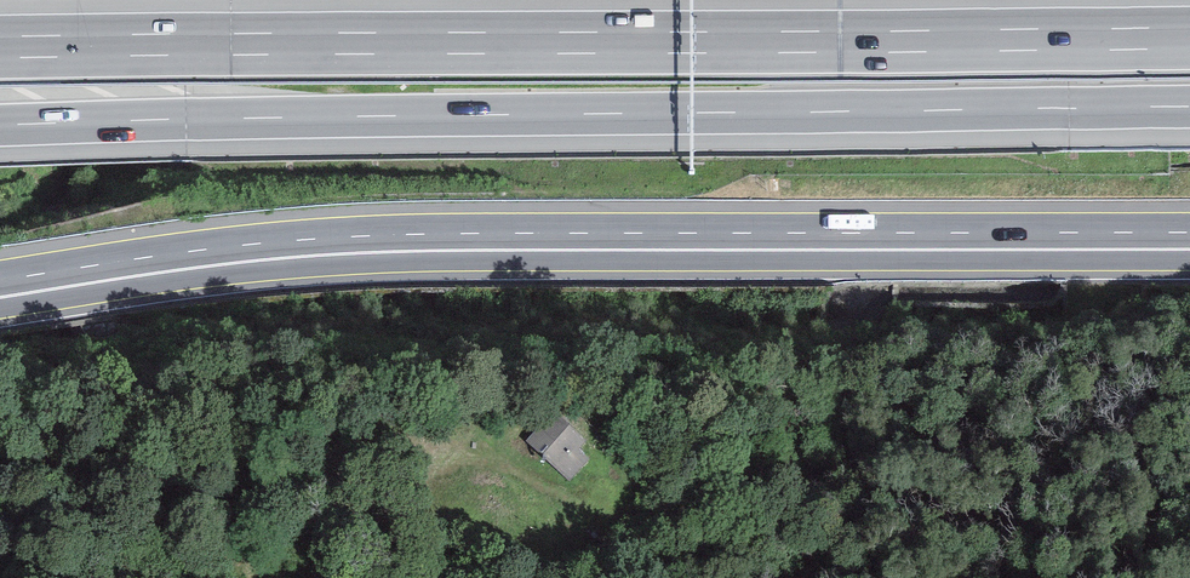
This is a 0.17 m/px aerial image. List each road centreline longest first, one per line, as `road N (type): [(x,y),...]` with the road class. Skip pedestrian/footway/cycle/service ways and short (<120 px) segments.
road 1 (primary): [(1189,240),(367,243),(223,254),(0,288)]
road 2 (motorway): [(0,125),(1189,106)]
road 3 (motorway): [(1189,38),(0,48)]
road 4 (track): [(581,512),(494,461),(445,461),(237,501),(0,469)]

